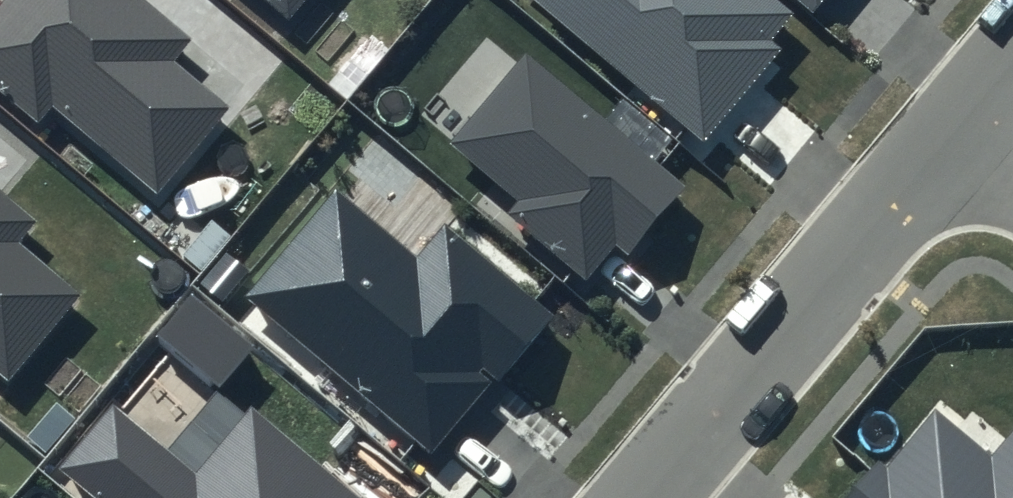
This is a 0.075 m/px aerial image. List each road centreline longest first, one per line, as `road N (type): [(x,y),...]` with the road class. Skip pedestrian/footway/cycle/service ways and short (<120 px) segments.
road 1 (residential): [(649,497),(963,124)]

